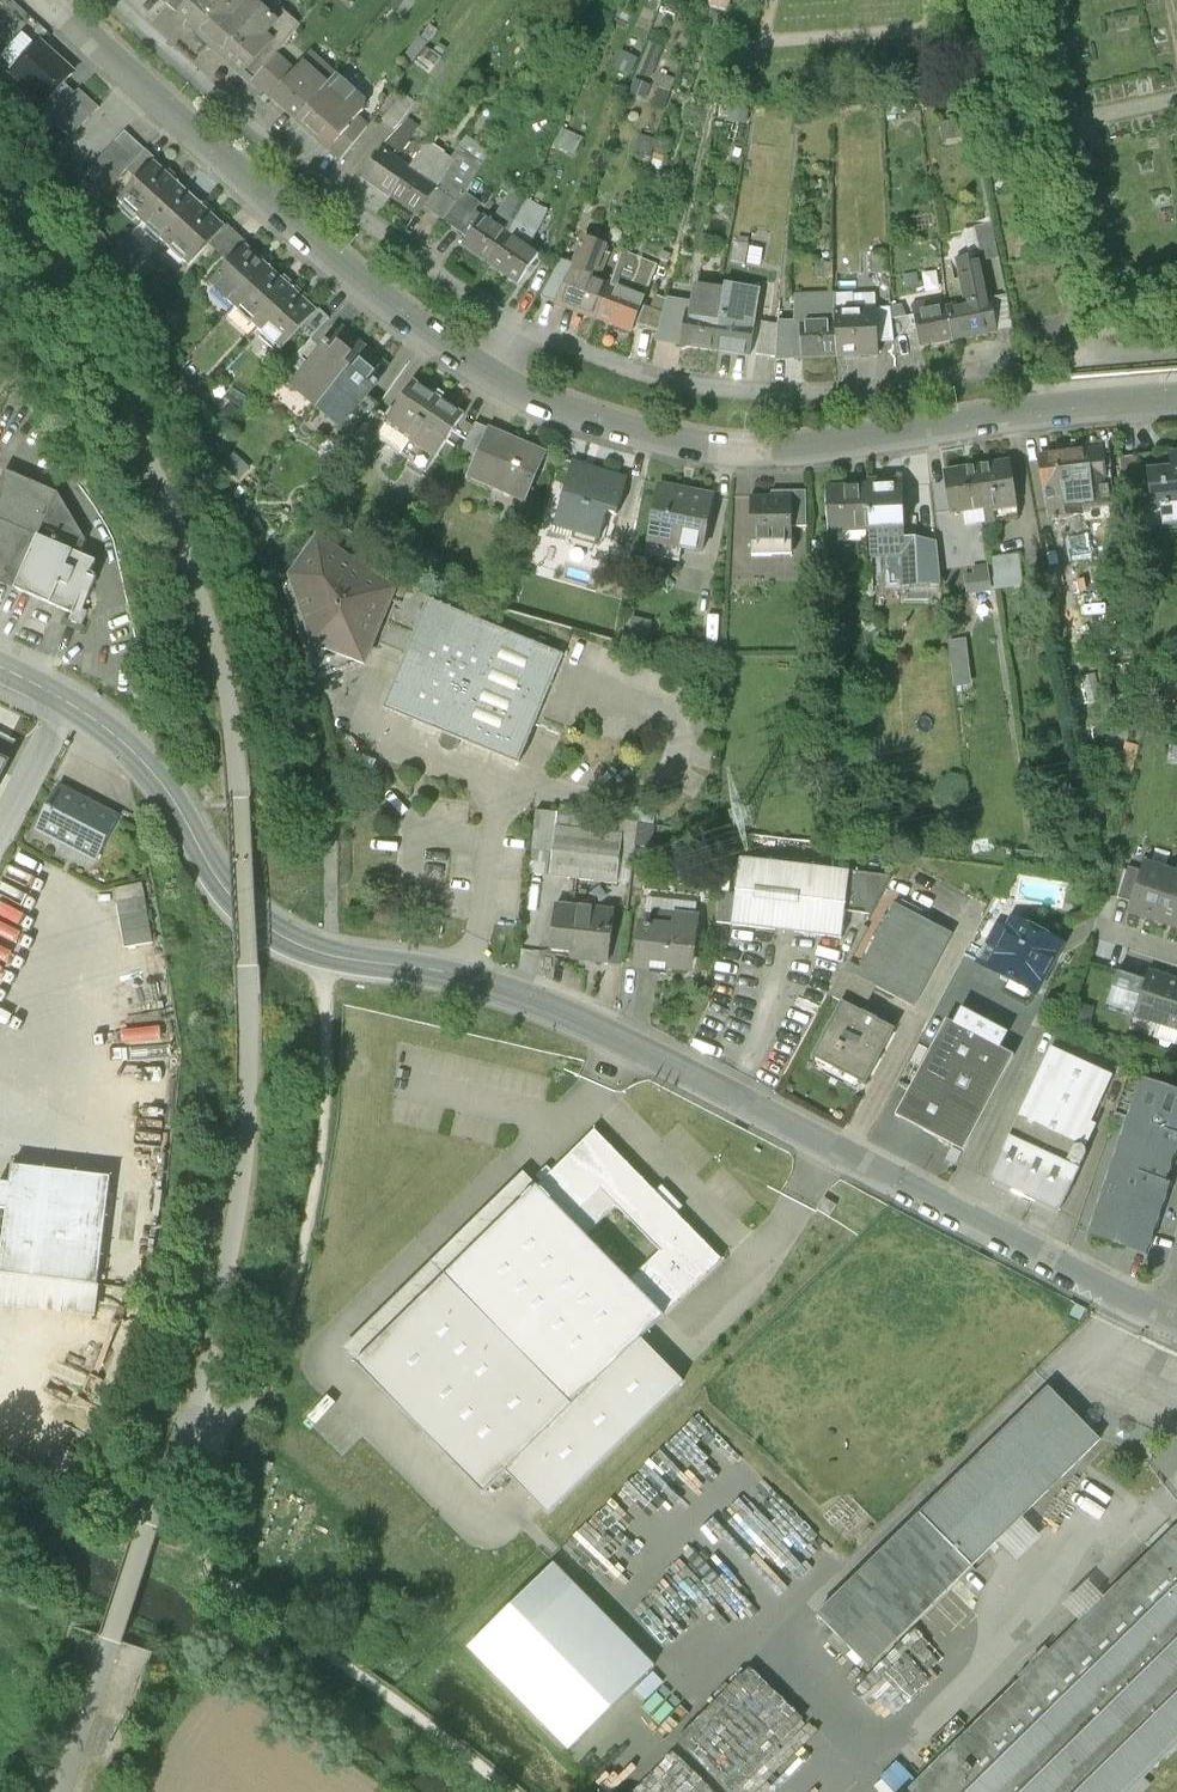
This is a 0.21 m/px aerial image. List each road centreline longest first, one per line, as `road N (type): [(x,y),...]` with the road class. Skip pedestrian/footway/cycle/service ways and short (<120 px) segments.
road 1 (unclassified): [(69,698),(145,762),(232,900),(277,936),(329,957),(471,976),(577,1016),(1165,1315)]
road 2 (residential): [(1176,400),(744,453),(670,443),(570,416),(488,377)]
road 3 (residential): [(488,377),(338,263),(45,0)]
road 4 (residential): [(518,328),(369,226),(113,0)]
road 5 (residential): [(518,328),(634,374),(735,394),(846,395),(1013,370)]

